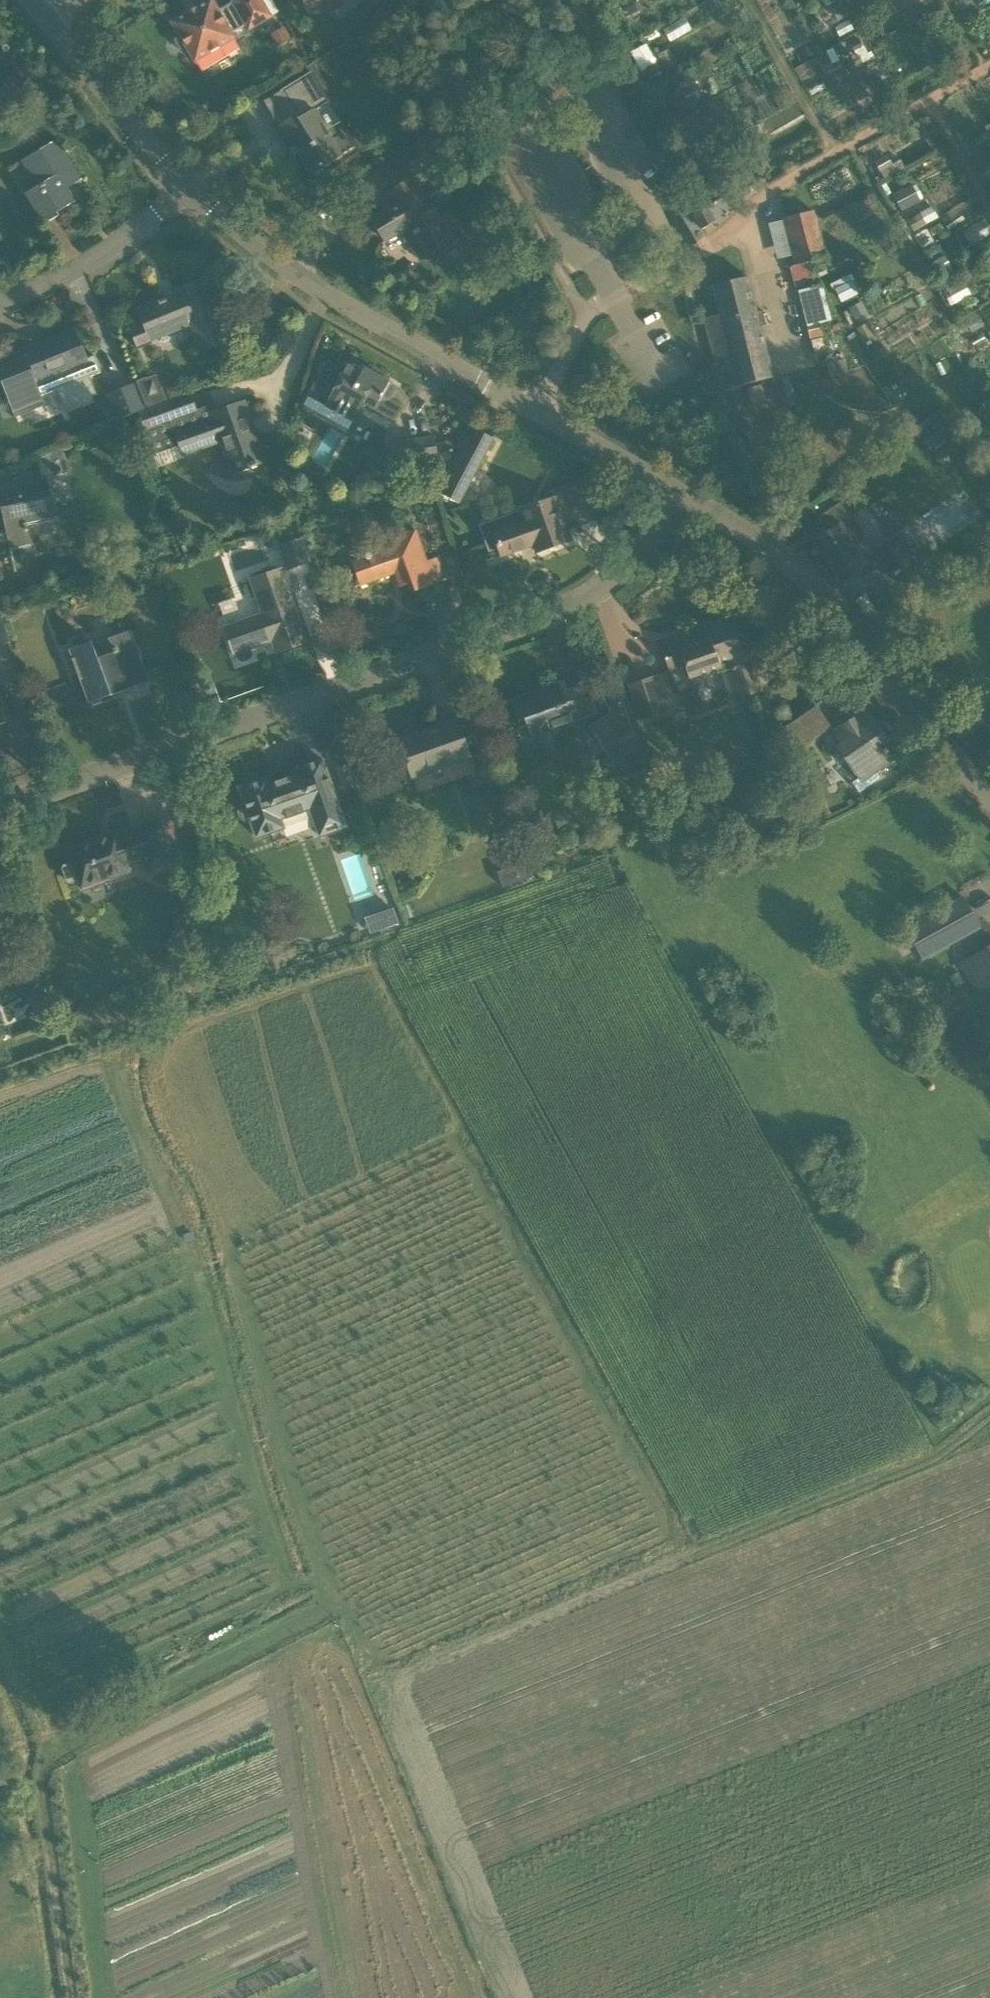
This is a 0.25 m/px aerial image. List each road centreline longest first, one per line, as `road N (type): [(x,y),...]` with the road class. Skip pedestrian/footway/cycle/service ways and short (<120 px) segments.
road 1 (residential): [(0,818),(587,599),(643,554),(672,488)]
road 2 (residential): [(672,488),(321,289),(189,187)]
road 3 (unclassified): [(989,794),(807,581),(672,488)]
road 4 (track): [(698,1555),(944,1457),(989,1420)]
road 5 (residential): [(0,308),(80,281),(189,187)]
road 6 (residential): [(189,187),(45,19)]

